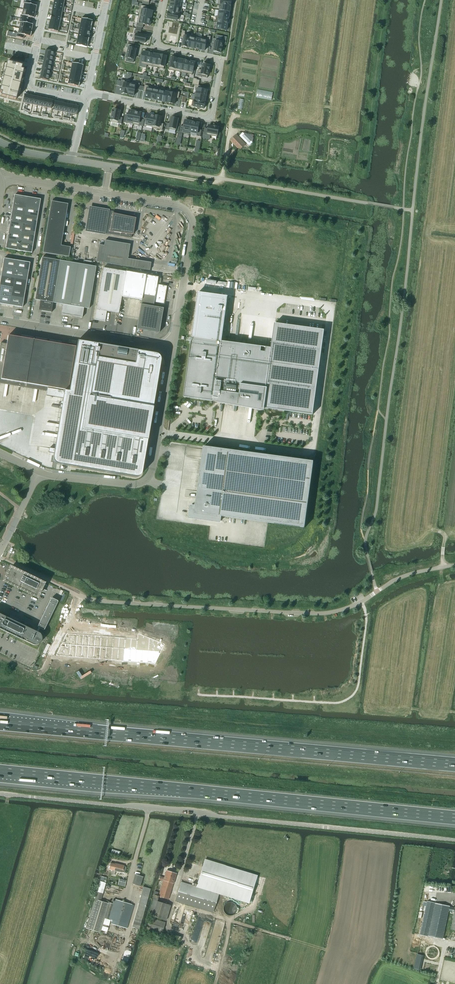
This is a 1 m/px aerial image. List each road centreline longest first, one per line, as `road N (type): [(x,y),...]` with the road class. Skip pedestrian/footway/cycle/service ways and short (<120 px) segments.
road 1 (unclassified): [(0,558),(89,599),(332,612),(403,576),(454,565)]
road 2 (motorway): [(0,772),(454,818)]
road 3 (unclassified): [(454,840),(0,794)]
road 4 (motorway): [(454,765),(0,723)]
road 5 (residential): [(87,94),(209,118),(221,62),(159,45),(165,0)]
road 6 (unclassified): [(173,350),(148,477),(131,485),(38,474)]
road 7 (unclassified): [(173,350),(0,320)]
road 8 (unclassified): [(178,206),(193,228),(173,350)]
road 9 (track): [(119,167),(217,183),(228,138)]
road 10 (residential): [(46,0),(33,88),(86,99)]

